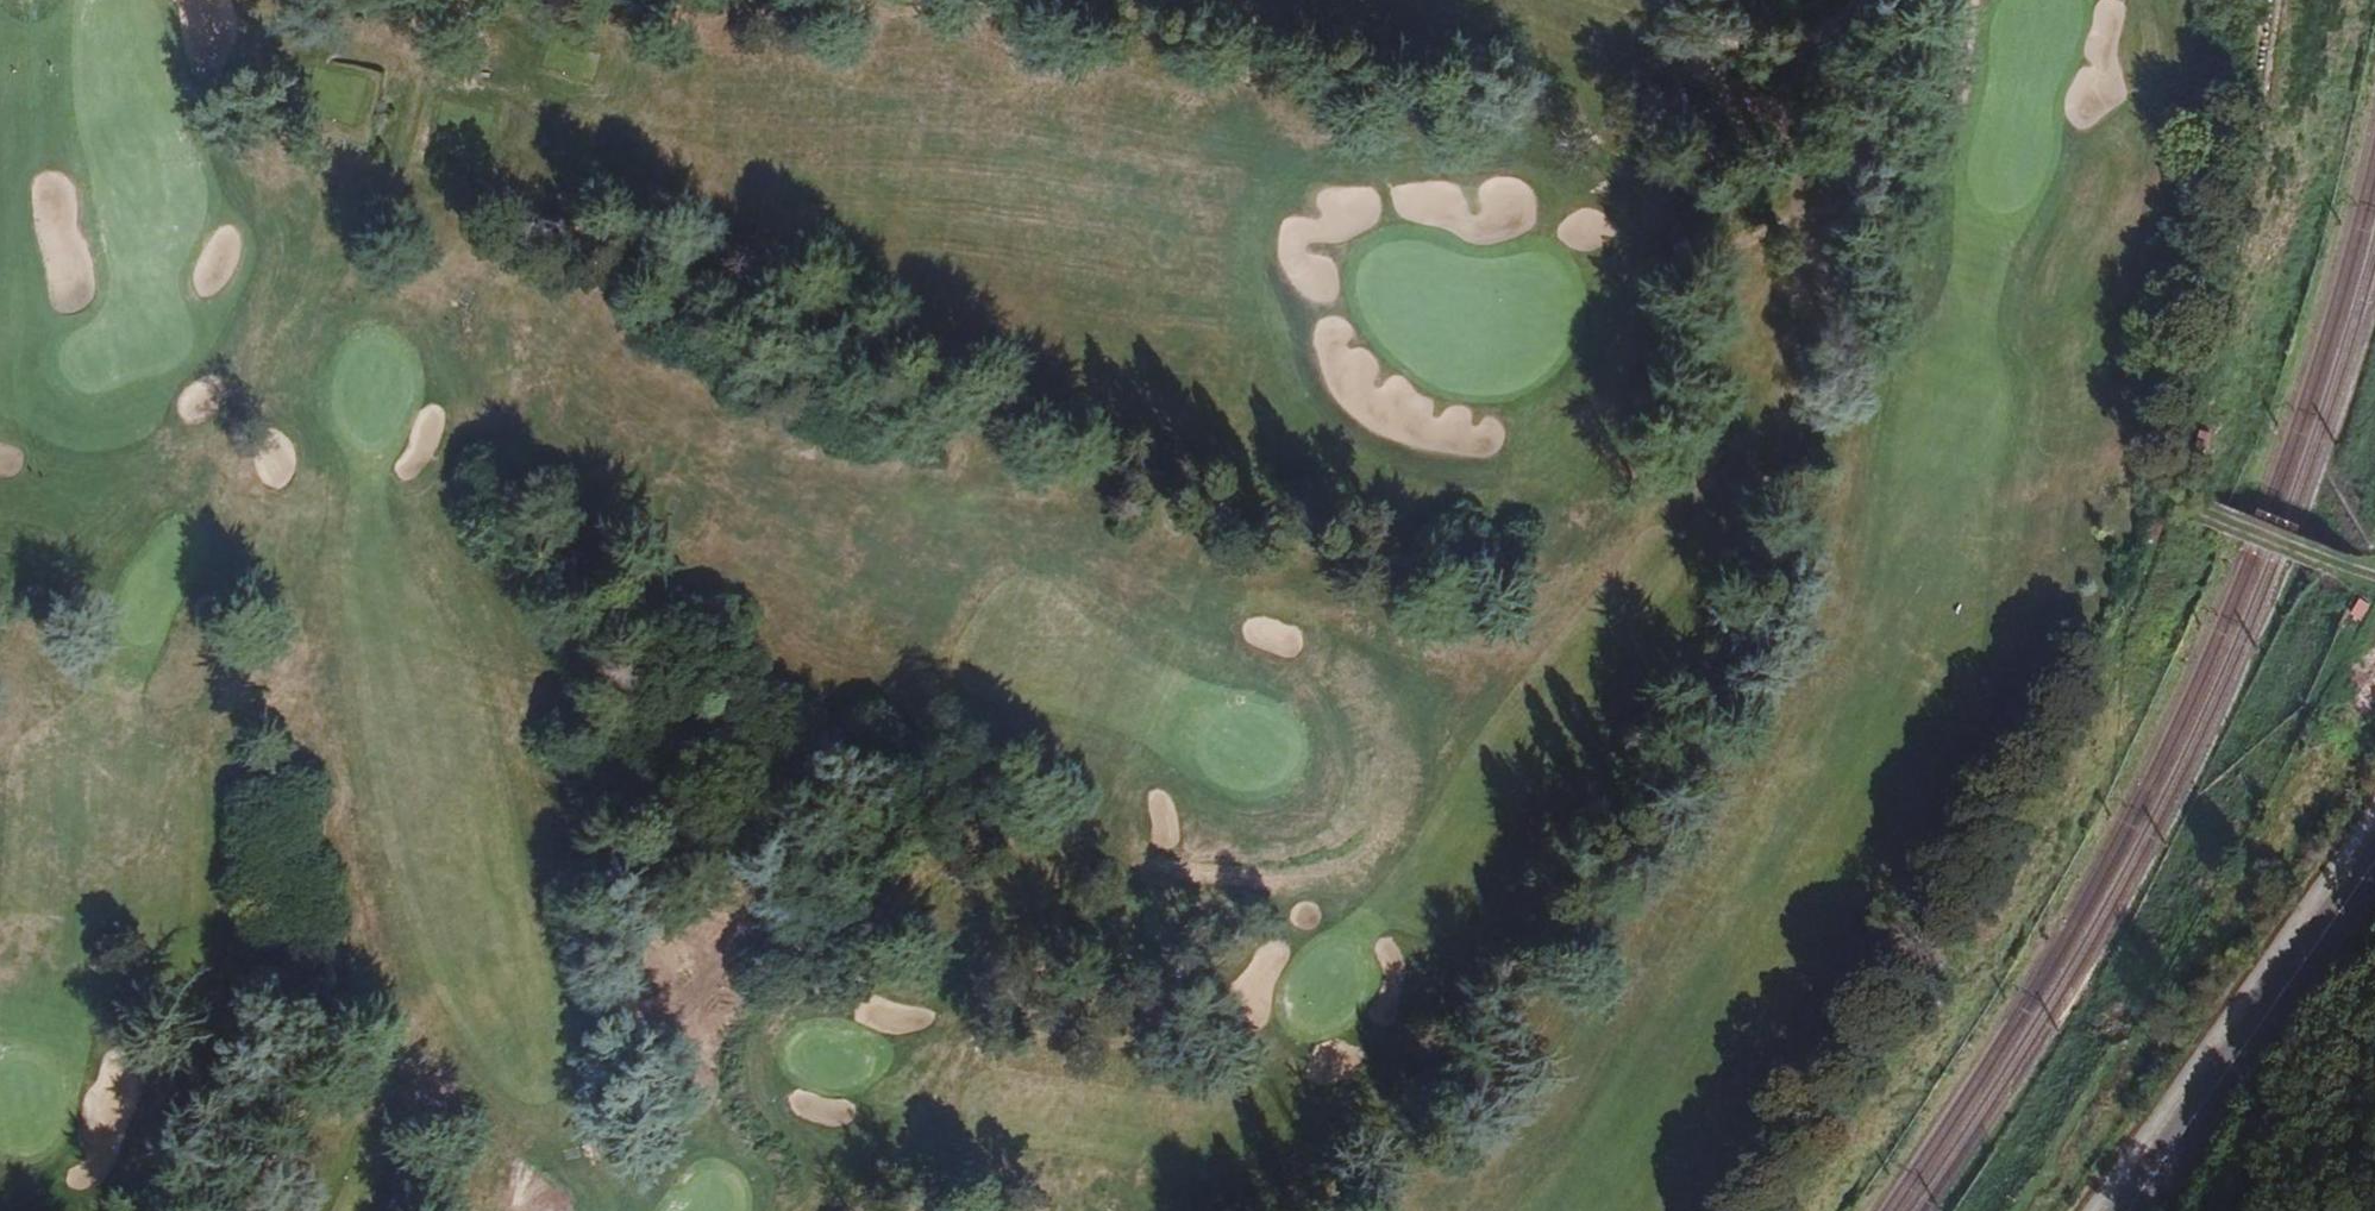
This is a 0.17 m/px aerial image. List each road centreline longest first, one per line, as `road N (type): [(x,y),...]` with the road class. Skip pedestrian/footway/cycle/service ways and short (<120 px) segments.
road 1 (secondary): [(2374,861),(2127,1210)]
road 2 (track): [(2374,574),(2191,505)]

